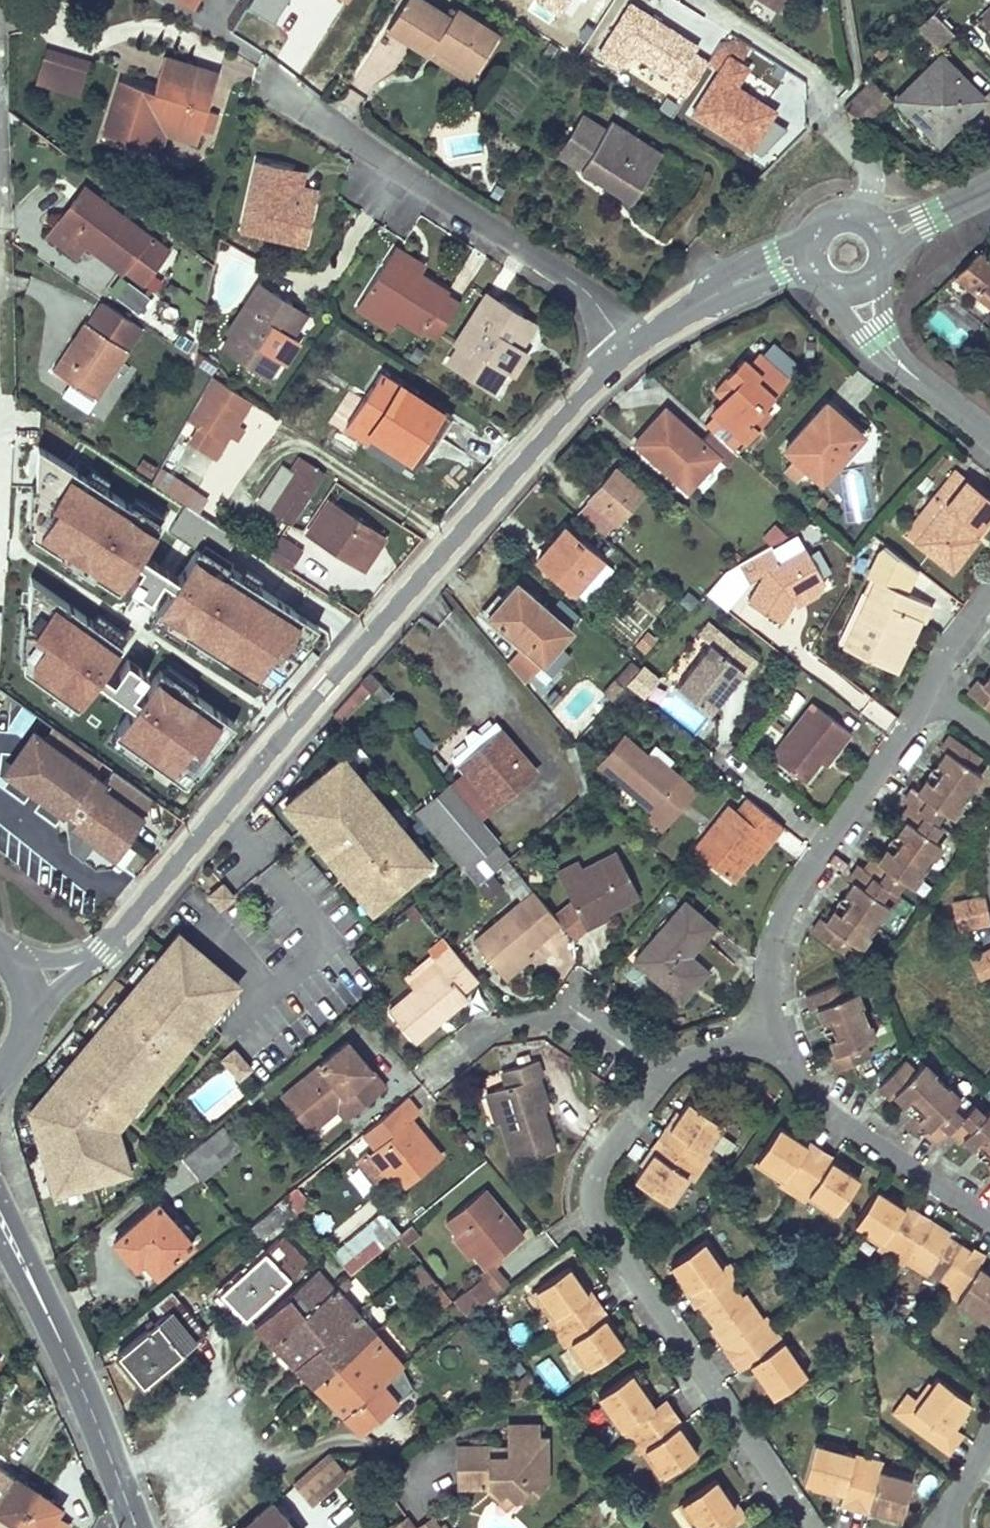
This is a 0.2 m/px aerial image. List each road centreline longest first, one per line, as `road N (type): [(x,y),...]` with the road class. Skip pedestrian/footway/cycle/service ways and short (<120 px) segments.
road 1 (residential): [(809,250),(774,260),(632,342),(151,899),(102,949),(24,987)]
road 2 (residential): [(764,1034),(687,1057),(664,1074),(601,1161),(595,1205),(813,1527)]
road 3 (residential): [(764,1034),(774,938),(790,894),(989,590)]
road 4 (tertiary): [(0,1217),(136,1527)]
road 5 (residential): [(989,1221),(813,1099),(764,1034)]
road 6 (residential): [(853,283),(909,363),(989,432)]
road 7 (residential): [(888,236),(872,211),(843,204),(815,221),(809,250)]

